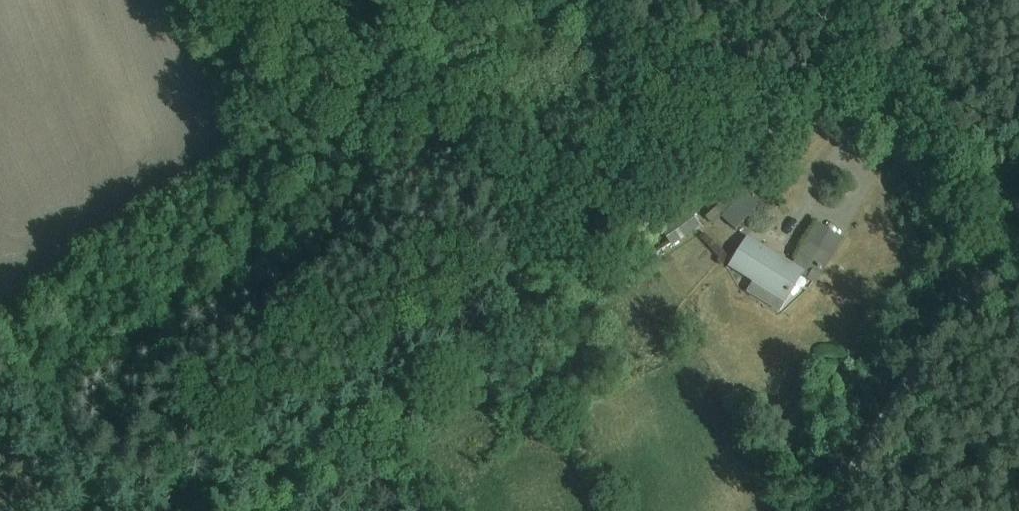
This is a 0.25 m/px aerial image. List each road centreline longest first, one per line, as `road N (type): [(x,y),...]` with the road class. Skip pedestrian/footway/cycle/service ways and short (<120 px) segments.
road 1 (track): [(835,510),(976,269),(887,121),(829,0)]

